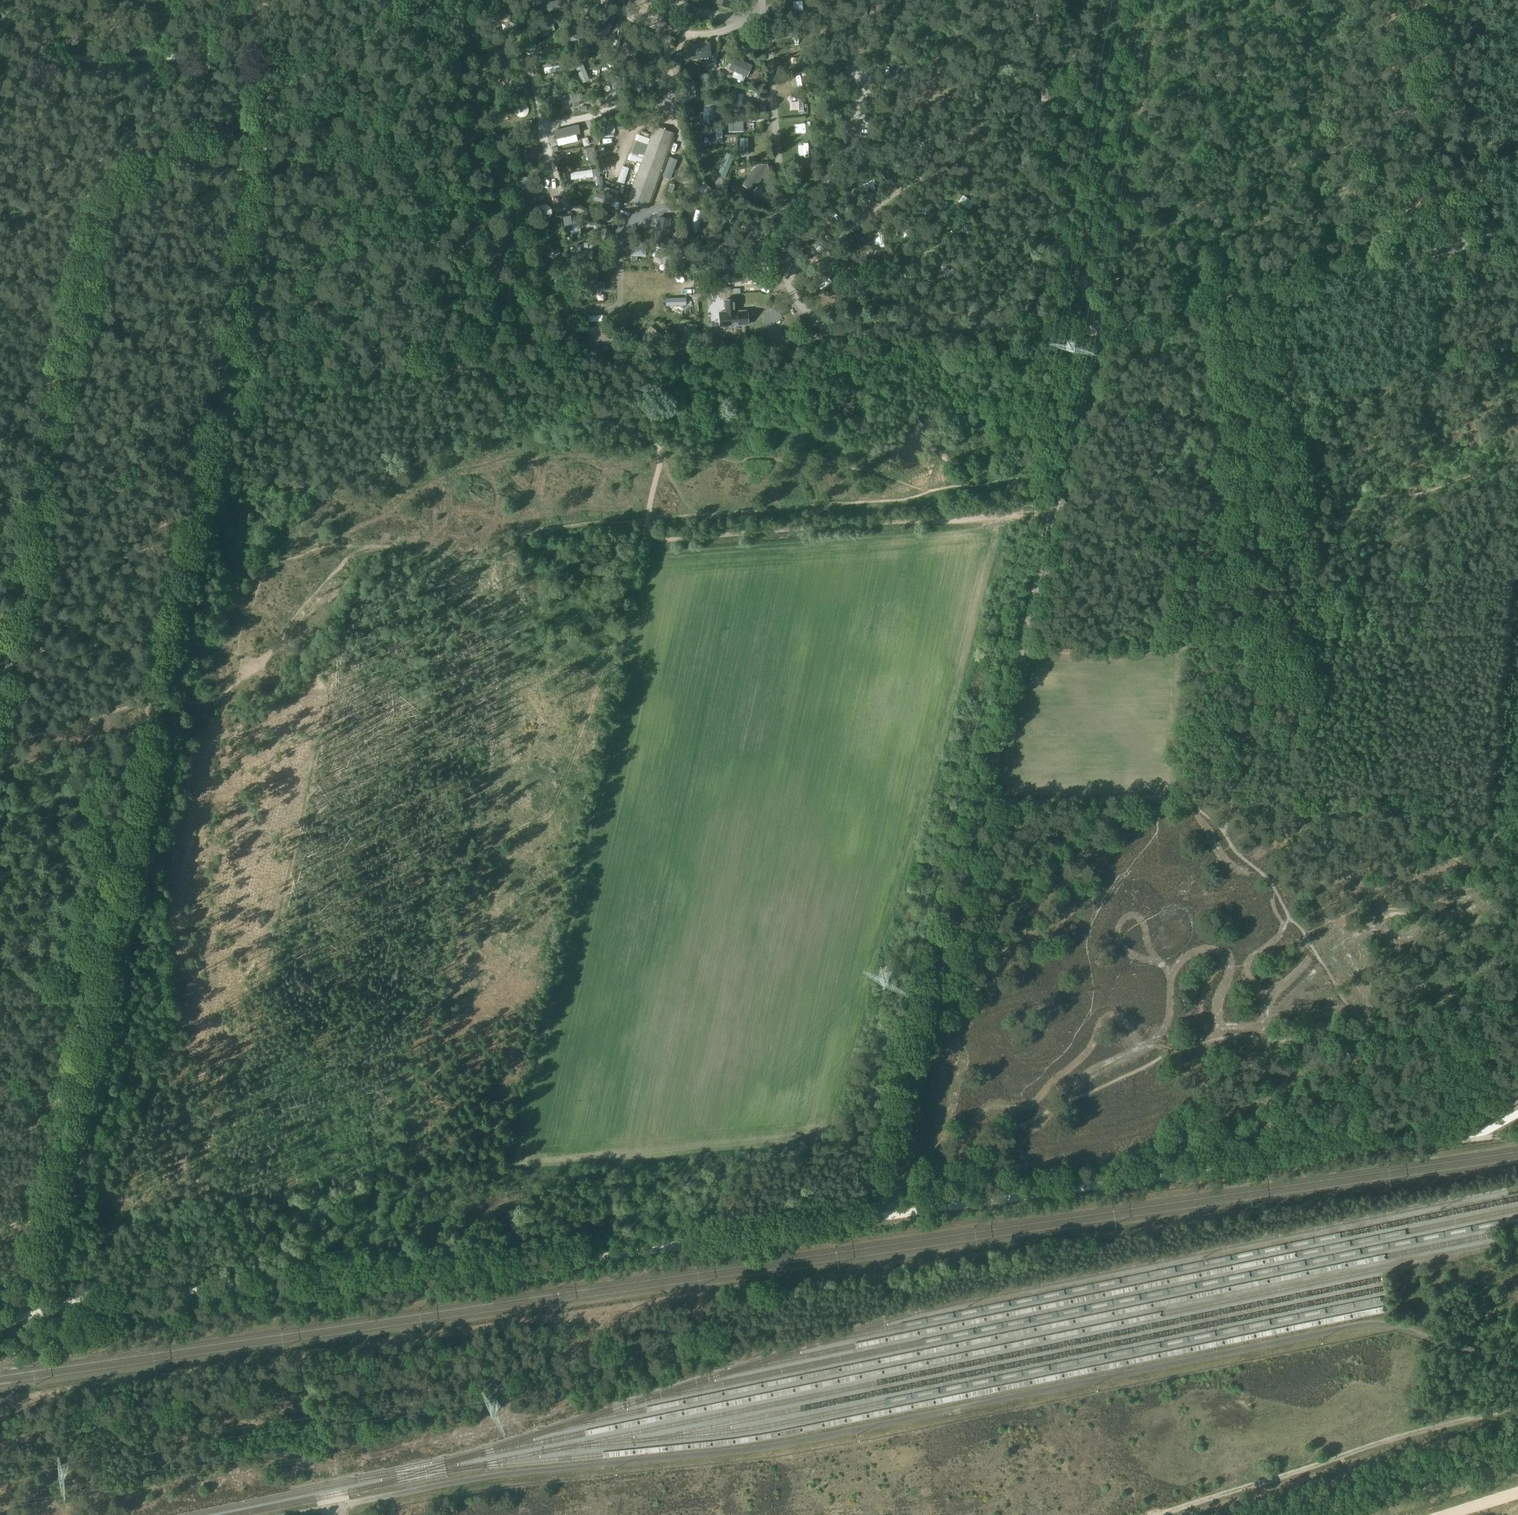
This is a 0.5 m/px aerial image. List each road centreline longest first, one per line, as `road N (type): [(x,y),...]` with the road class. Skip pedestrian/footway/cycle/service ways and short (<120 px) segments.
road 1 (unclassified): [(0,1323),(101,1296),(498,1273),(881,1217),(1021,654),(1034,571),(1048,546),(1102,327),(1517,228)]
road 2 (track): [(210,426),(26,1251),(26,1313)]
road 3 (track): [(275,95),(169,156),(102,211),(35,544)]
road 4 (track): [(773,211),(681,206),(640,222),(565,203),(519,23),(520,0)]
road 5 (track): [(1029,513),(683,542),(655,538),(649,517)]
road 6 (track): [(1517,1407),(1330,1452),(1162,1514)]
road 7 (track): [(886,1199),(1200,1044)]
road 8 (track): [(1045,0),(1055,235),(1061,267),(1102,327)]
road 9 (track): [(243,380),(275,95)]
road 10 (track): [(659,444),(556,392),(454,364)]
road 11 (track): [(454,364),(243,380)]
road 12 (track): [(210,426),(35,544)]
road 13 (track): [(1189,800),(984,804)]
road 14 (track): [(684,35),(672,81),(676,110),(711,206)]
road 15 (track): [(1200,1044),(1372,1039)]
road 16 (track): [(395,0),(275,95)]
road 17 (track): [(1372,1039),(1454,1037),(1517,1010)]
road 18 (track): [(35,544),(0,682)]

